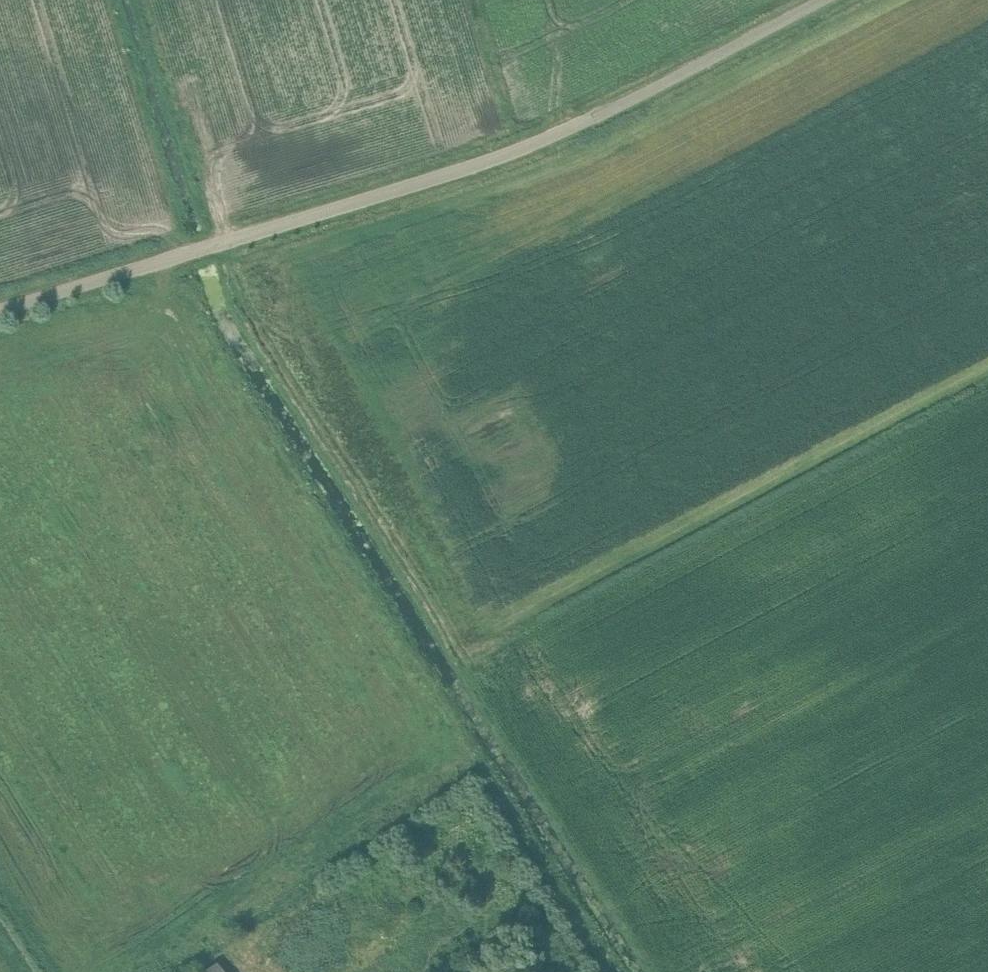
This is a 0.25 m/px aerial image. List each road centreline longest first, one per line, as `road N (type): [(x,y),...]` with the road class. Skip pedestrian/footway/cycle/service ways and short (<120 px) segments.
road 1 (unclassified): [(0,316),(491,167),(833,0)]

